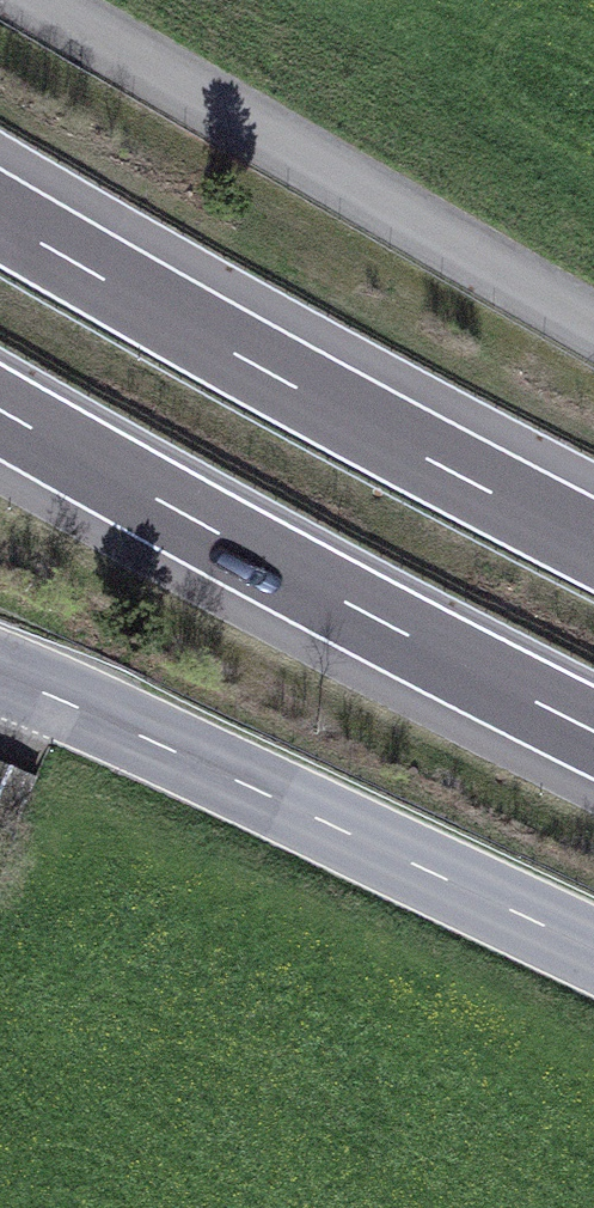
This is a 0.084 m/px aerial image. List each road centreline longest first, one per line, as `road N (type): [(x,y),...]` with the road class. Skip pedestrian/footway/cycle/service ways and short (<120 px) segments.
road 1 (motorway): [(593,541),(0,216)]
road 2 (motorway): [(0,414),(593,737)]
road 3 (primary): [(0,667),(593,949)]
road 4 (unclassified): [(593,325),(45,0)]

